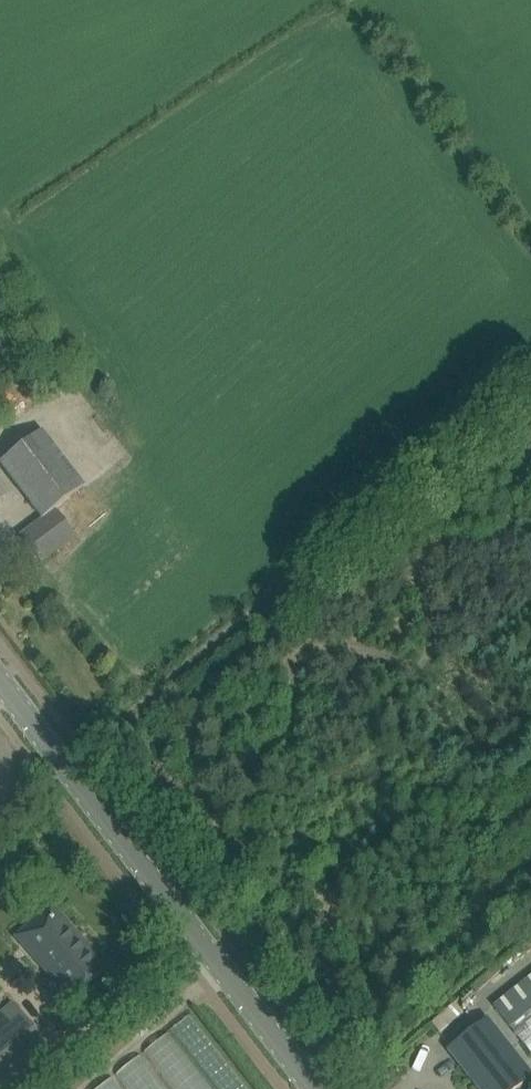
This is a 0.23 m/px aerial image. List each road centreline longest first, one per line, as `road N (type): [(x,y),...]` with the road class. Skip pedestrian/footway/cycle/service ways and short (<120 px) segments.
road 1 (unclassified): [(315,1088),(0,680)]

